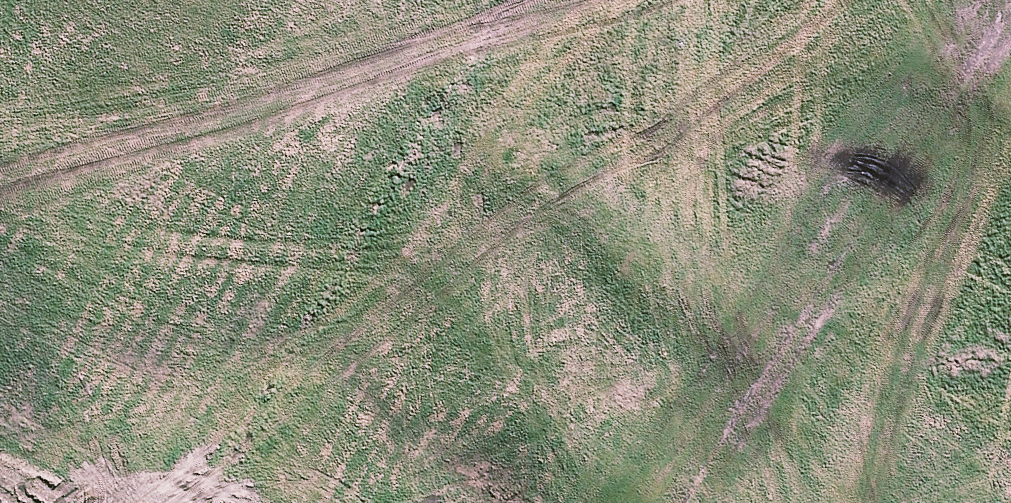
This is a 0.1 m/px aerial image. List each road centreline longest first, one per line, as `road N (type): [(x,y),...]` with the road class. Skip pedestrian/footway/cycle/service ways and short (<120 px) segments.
road 1 (unknown): [(1010,82),(0,501)]
road 2 (unknown): [(0,385),(923,0)]

